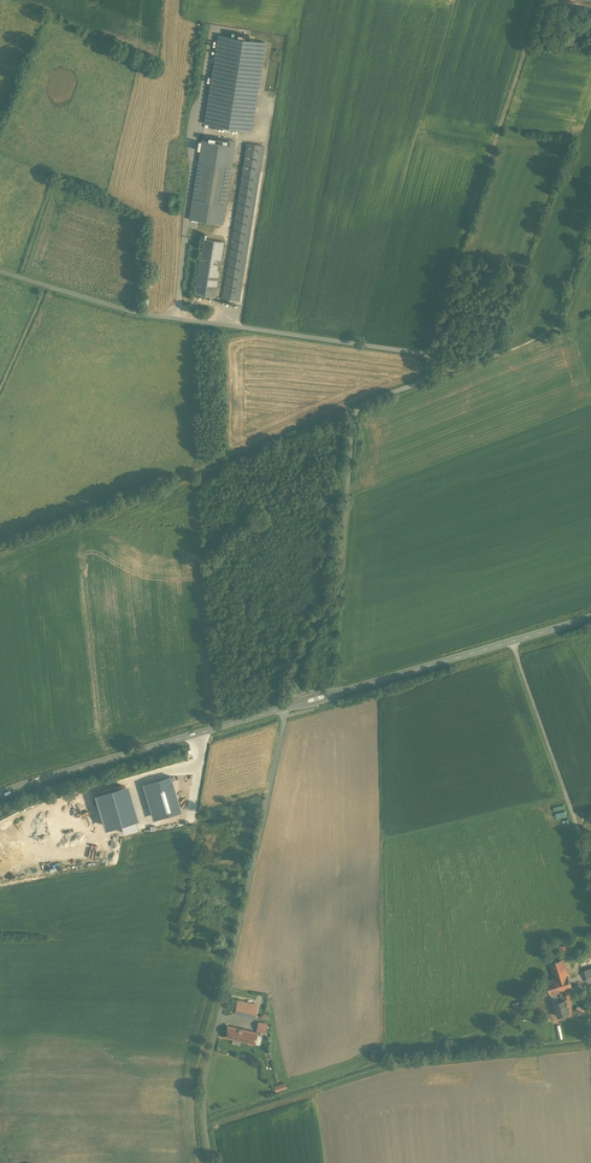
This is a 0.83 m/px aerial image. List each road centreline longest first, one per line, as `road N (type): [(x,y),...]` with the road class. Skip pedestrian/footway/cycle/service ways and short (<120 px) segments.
road 1 (unclassified): [(287,707),(338,581),(358,407),(432,370),(430,355),(144,314),(0,272)]
road 2 (unclassified): [(212,1162),(207,1071),(287,707)]
road 3 (track): [(541,0),(425,352)]
road 4 (tertiary): [(0,794),(287,707)]
road 5 (unclassified): [(590,866),(512,641)]
road 6 (tertiary): [(287,707),(512,641)]

